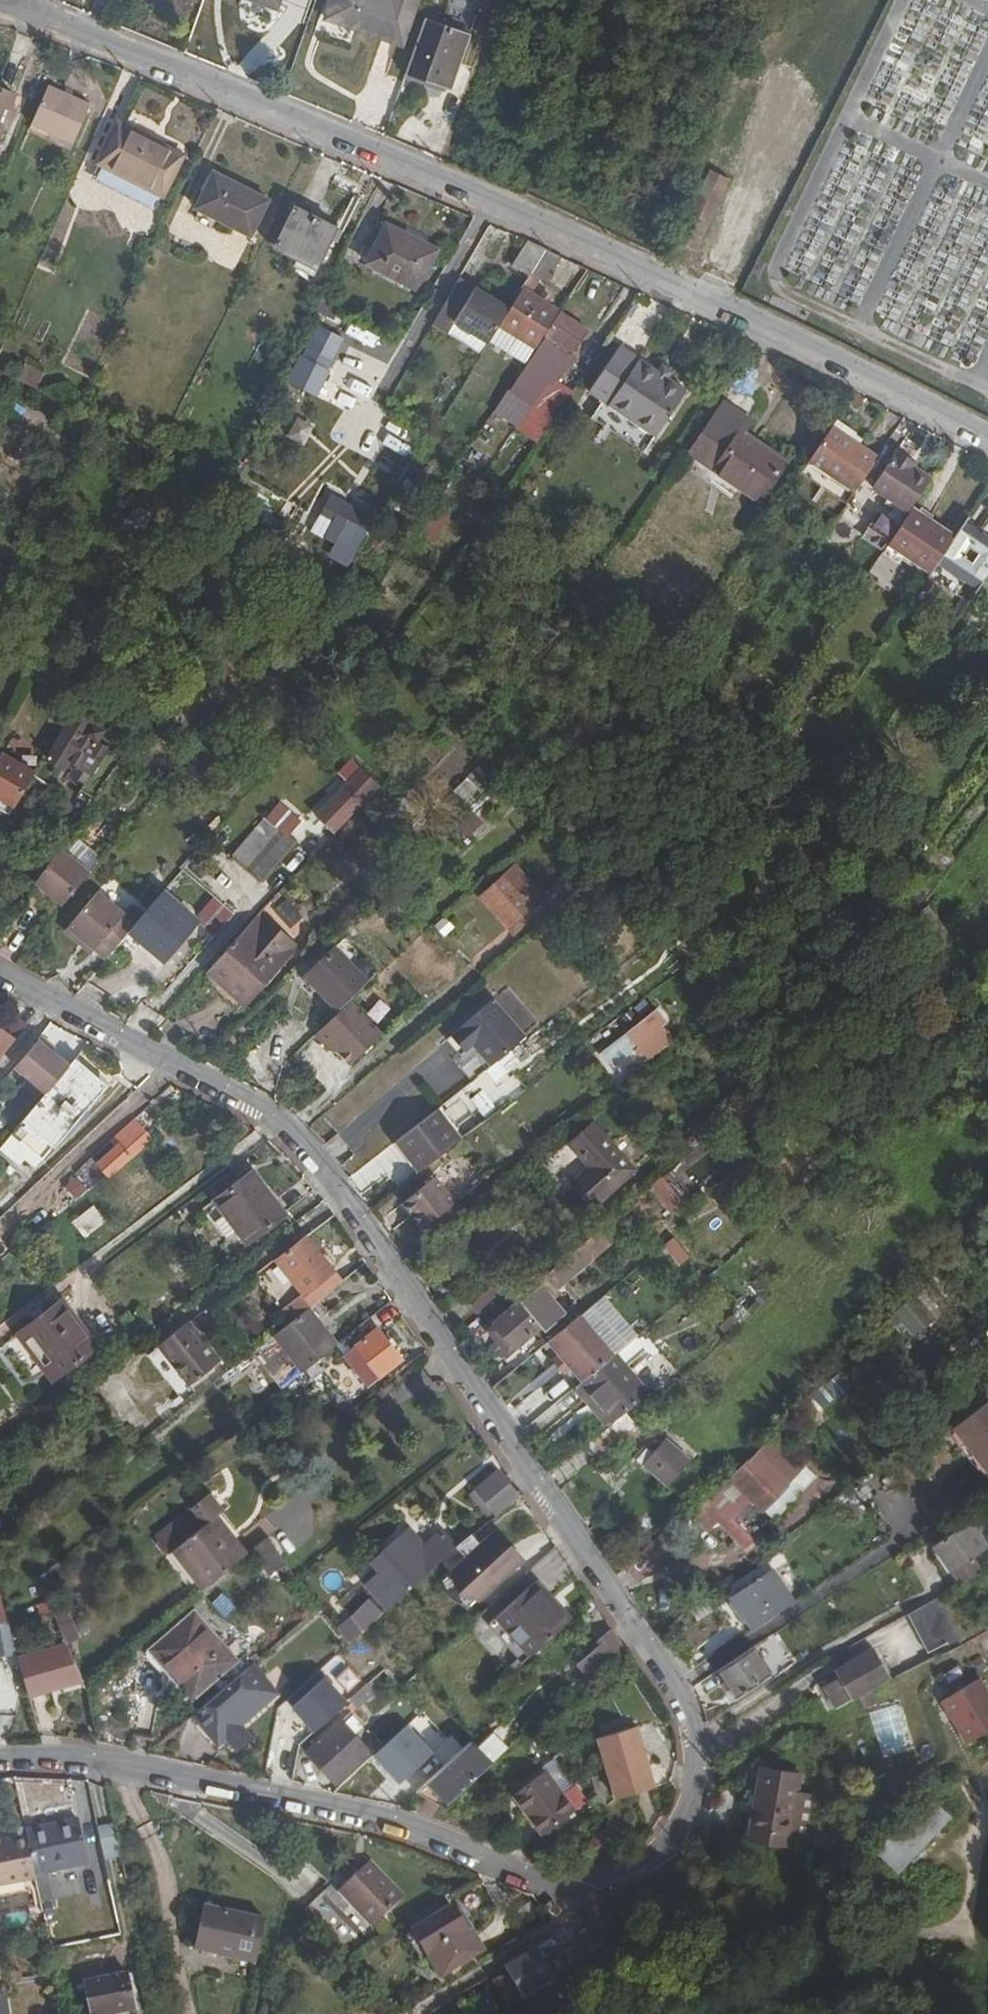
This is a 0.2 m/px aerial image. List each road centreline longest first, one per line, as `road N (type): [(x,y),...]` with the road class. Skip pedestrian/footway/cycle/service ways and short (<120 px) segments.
road 1 (residential): [(0,1757),(118,1763),(395,1822),(590,1889),(649,1873),(683,1841),(707,1760),(690,1707),(331,1160),(258,1101),(0,972)]
road 2 (residential): [(584,244),(31,10)]
road 3 (residential): [(987,446),(856,373),(584,244)]
road 4 (track): [(952,1476),(951,1493),(933,1519),(680,1692)]
road 5 (track): [(546,910),(300,1129)]
road 6 (track): [(168,1391),(150,1394),(137,1381),(146,1350),(353,1194)]
road 7 (track): [(638,1060),(397,1264)]
road 8 (track): [(116,1322),(83,1276),(286,1119)]
road 9 (track): [(318,836),(271,889),(206,929),(167,979),(140,977),(108,990),(82,1013)]
road 10 (track): [(940,1590),(786,1678),(700,1741)]
road 11 (tertiary): [(584,244),(702,0)]
road 12 (track): [(189,2013),(172,1877),(118,1763)]
road 13 (track): [(0,1239),(182,1063)]
road 14 (track): [(910,1624),(819,1674),(707,1760)]
road 15 (track): [(0,1211),(162,1053)]

